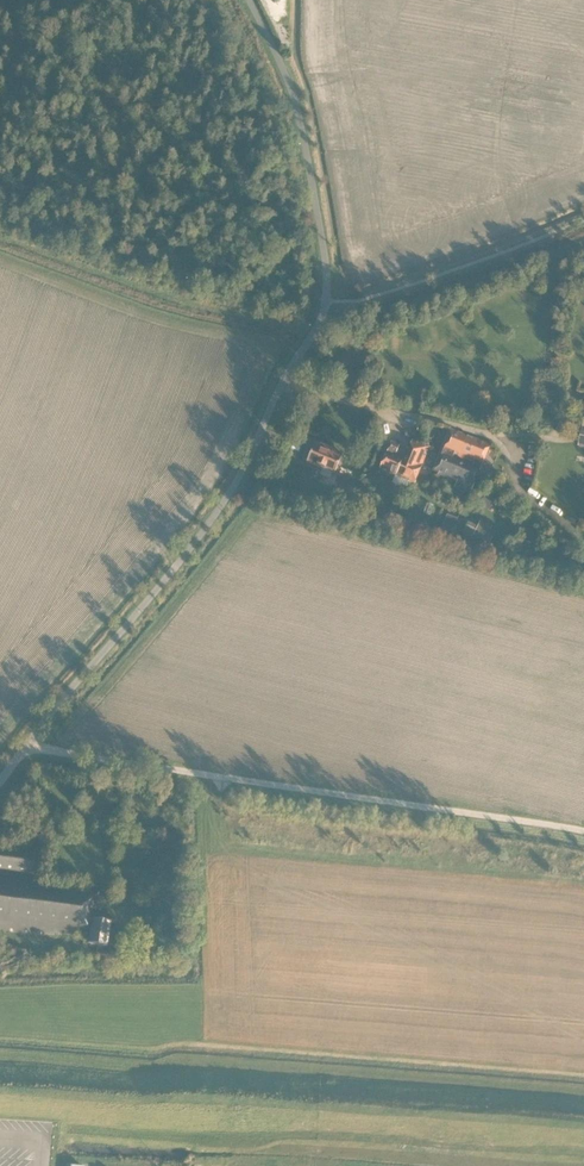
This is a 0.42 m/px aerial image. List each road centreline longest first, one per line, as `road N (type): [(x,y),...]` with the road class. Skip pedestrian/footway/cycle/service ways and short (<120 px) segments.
road 1 (unclassified): [(0,781),(211,521),(323,311),(327,274),(301,123),(249,0)]
road 2 (track): [(28,744),(583,831)]
road 3 (track): [(293,365),(333,369),(386,316),(583,247)]

